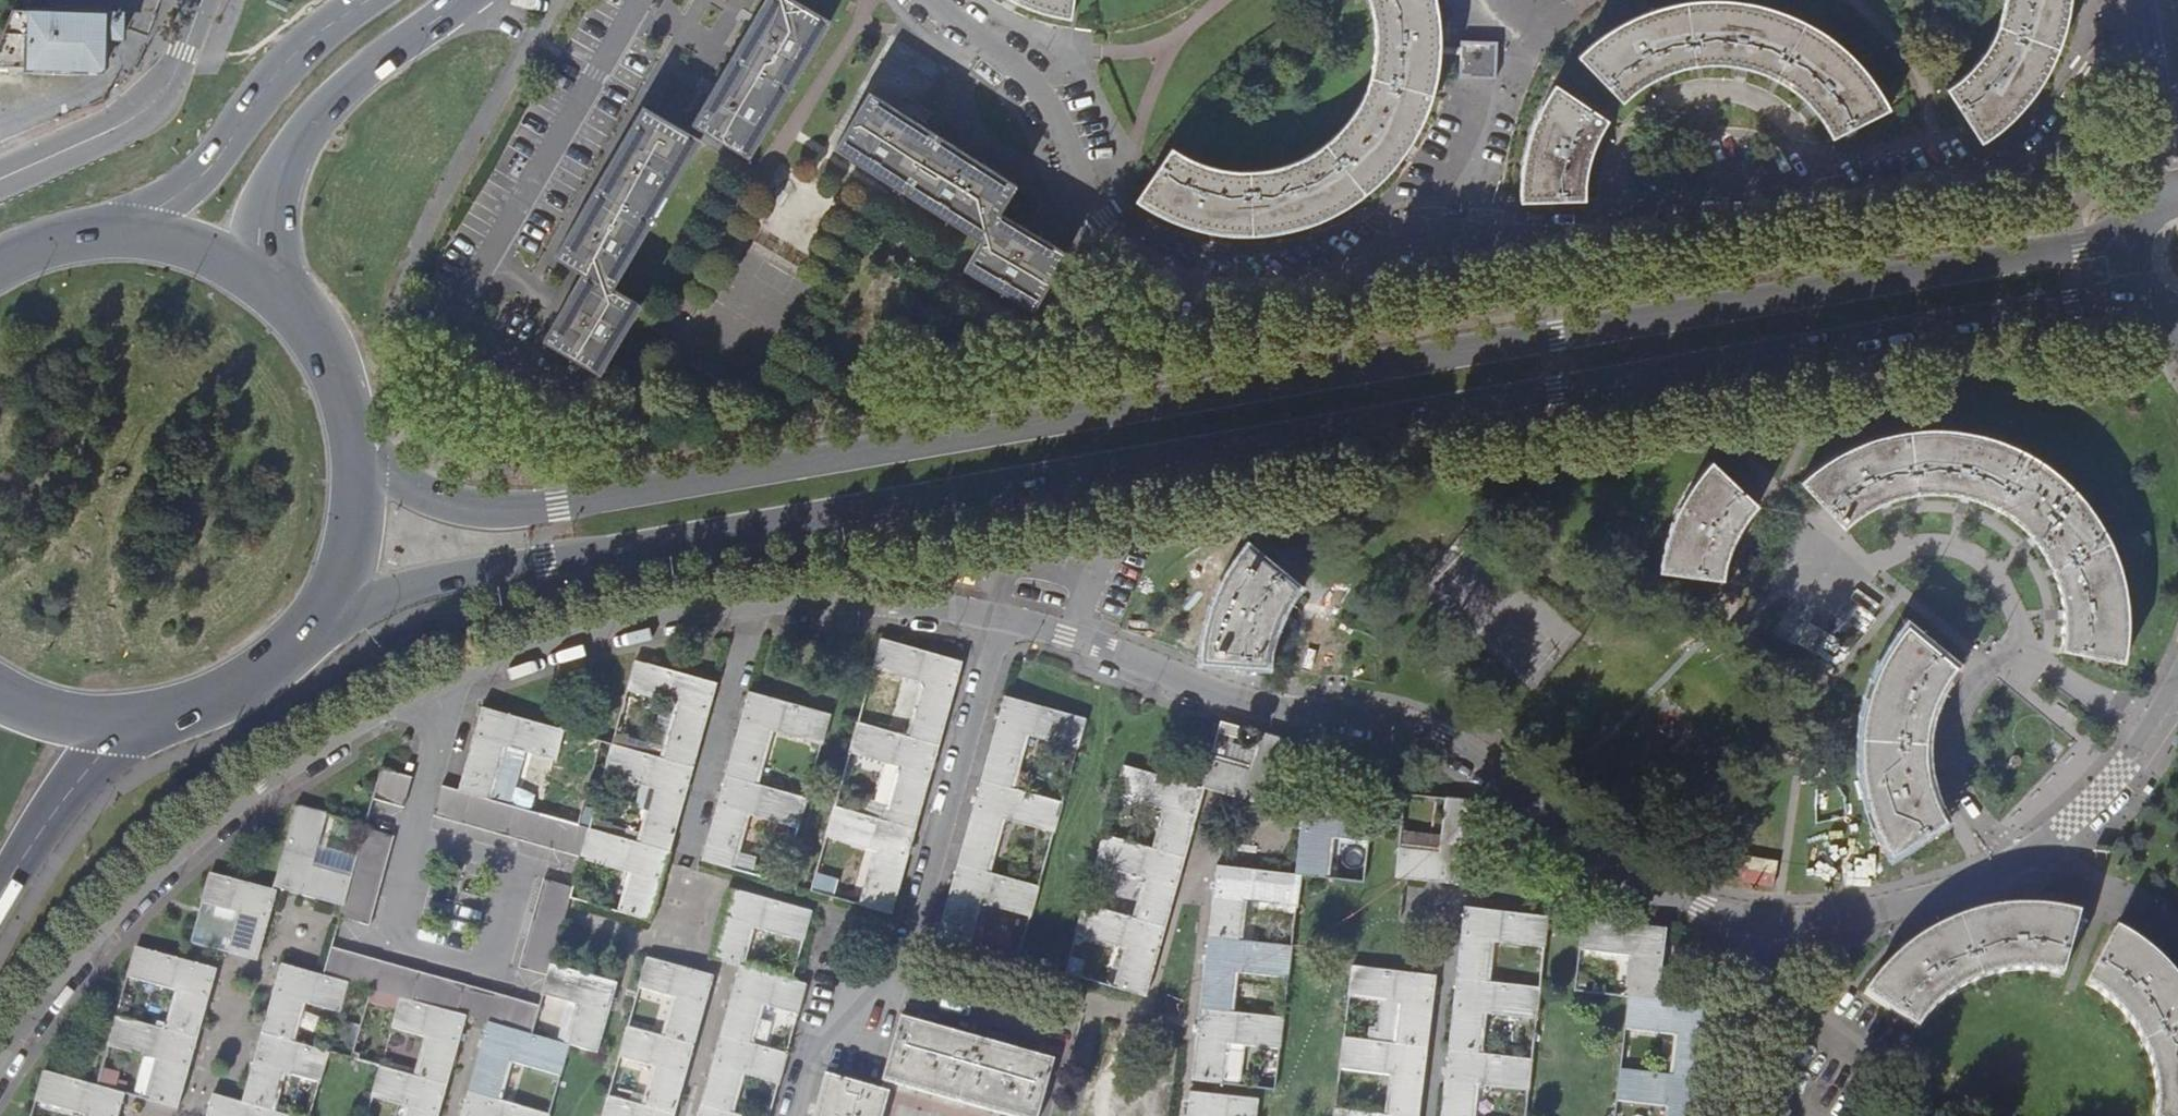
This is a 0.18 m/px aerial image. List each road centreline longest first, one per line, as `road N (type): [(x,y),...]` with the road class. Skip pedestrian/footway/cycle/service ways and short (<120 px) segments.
road 1 (primary): [(317,615),(546,562),(1555,390),(2070,304),(2148,304)]
road 2 (primary): [(2137,222),(2080,248),(555,506),(485,511),(416,494),(357,456)]
road 3 (residential): [(2157,9),(2034,162),(1897,198),(1843,201),(1763,181),(1706,182),(1613,241),(1426,232),(1309,296),(1258,310),(1220,303),(1101,216),(1037,89),(1004,55),(923,0)]
road 4 (residential): [(753,604),(635,627),(430,691),(245,797),(145,888),(0,1082)]
road 5 (residential): [(1776,922),(1735,921),(1666,896),(1442,737),(1237,706),(997,619)]
road 6 (residential): [(893,989),(997,619)]
road 7 (primary): [(259,282),(266,190),(292,142),(347,84),(460,0)]
road 8 (primary): [(368,0),(319,32),(270,82),(216,162),(133,231)]
road 9 (residential): [(688,915),(688,855),(753,604)]
road 10 (residential): [(201,0),(166,90),(146,109),(0,180)]
road 11 (residential): [(2027,852),(1902,907),(1776,922)]
road 12 (residential): [(997,619),(753,604)]
road 13 (primary): [(125,726),(181,716),(233,694),(278,661),(317,615)]
road 14 (residential): [(2177,692),(2088,805),(2027,852)]
road 15 (primary): [(357,456),(325,356),(259,282)]
road 16 (primary): [(0,883),(67,782),(125,726)]
road 17 (residential): [(1776,922),(1735,1115)]
road 18 (residential): [(793,1115),(814,1044),(893,989)]
road 19 (residential): [(893,989),(1056,1037)]
road 20 (residential): [(2027,852),(2126,895),(2177,928)]
road 21 (primary): [(317,615),(351,539),(357,456)]
road 22 (primary): [(259,282),(201,249),(133,231)]
road 23 (primary): [(133,231),(84,233),(0,259)]
road 24 (unclassified): [(2174,139),(2157,9)]
road 25 (primary): [(0,699),(71,723),(125,726)]

